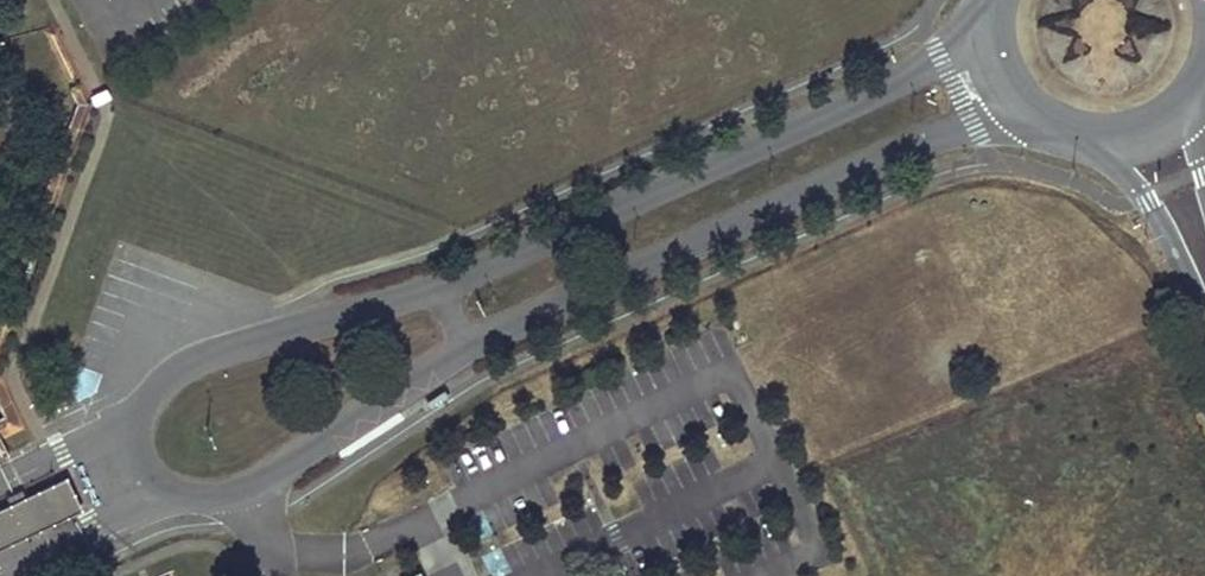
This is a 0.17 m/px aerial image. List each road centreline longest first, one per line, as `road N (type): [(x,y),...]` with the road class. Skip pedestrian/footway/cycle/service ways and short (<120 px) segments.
road 1 (residential): [(447,291),(222,349),(173,374),(149,393),(134,427),(145,470),(164,492),(200,496),(246,485),(469,343)]
road 2 (residential): [(992,5),(941,57),(447,291)]
road 3 (residential): [(469,343),(970,119),(1029,110)]
road 4 (tertiary): [(1100,138),(1147,197),(1204,320)]

